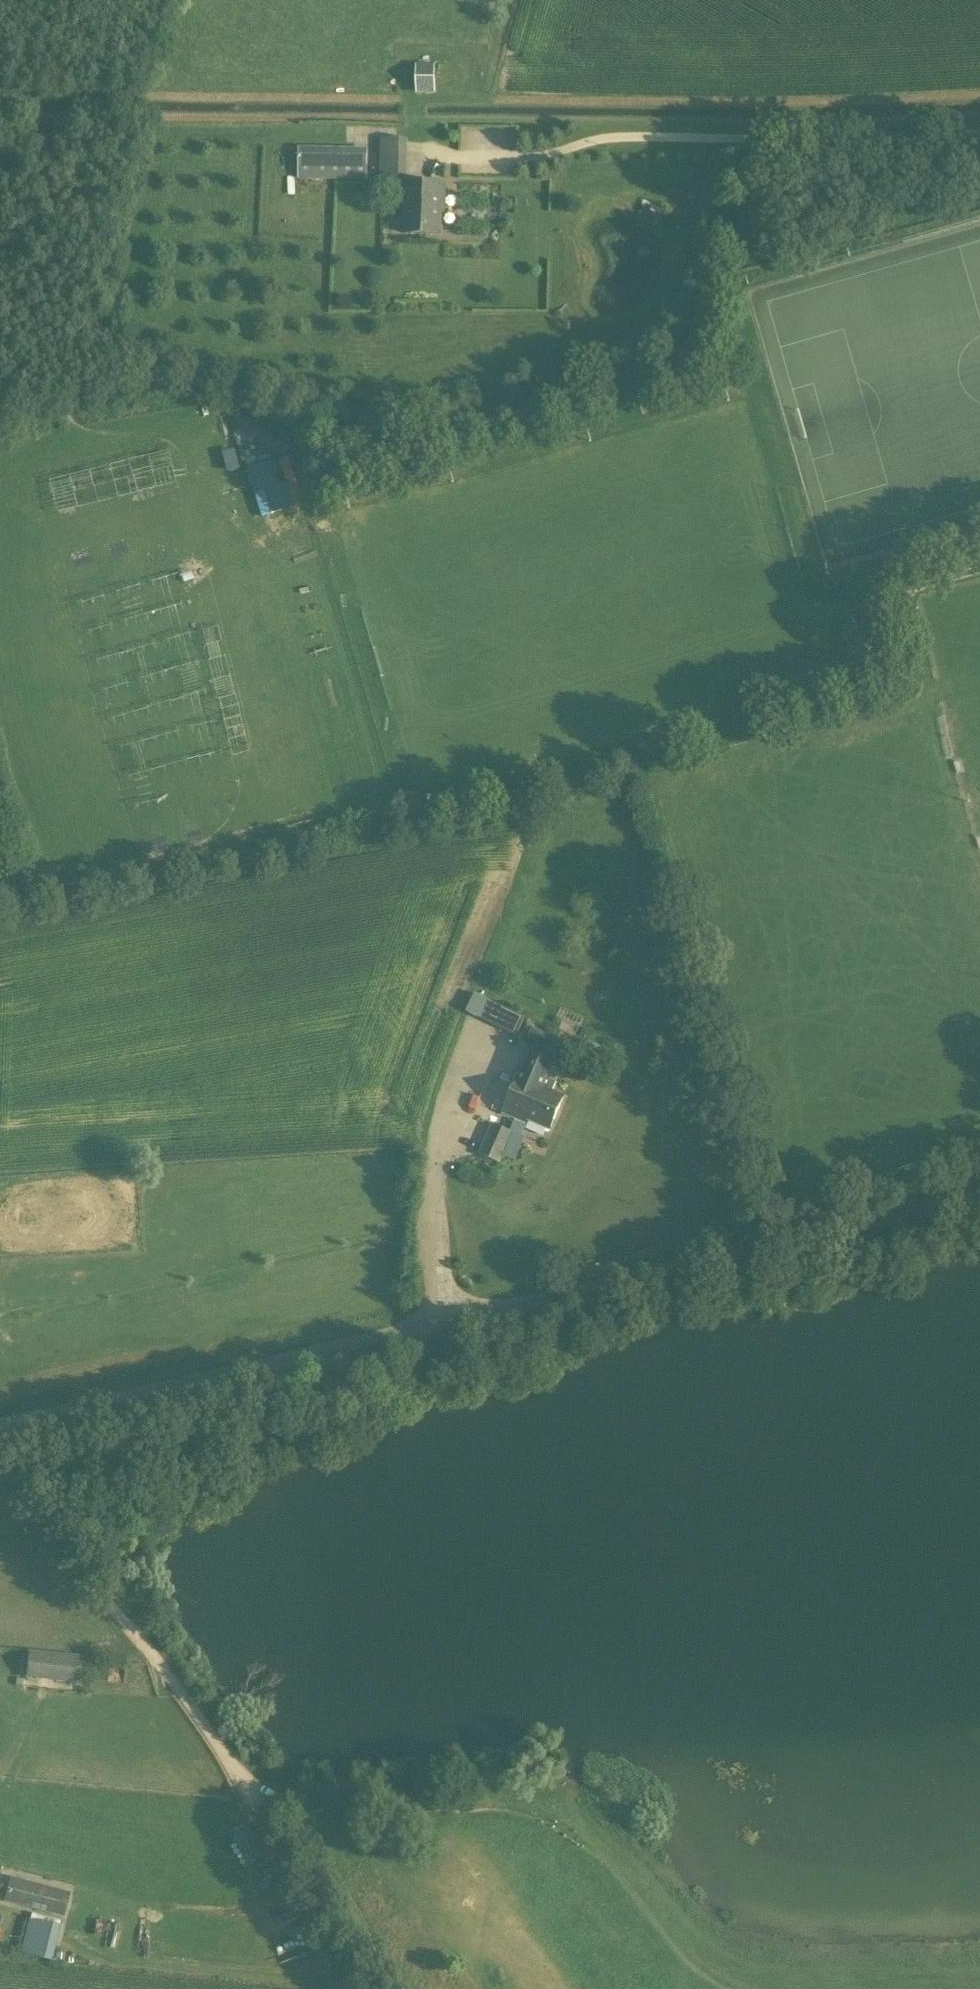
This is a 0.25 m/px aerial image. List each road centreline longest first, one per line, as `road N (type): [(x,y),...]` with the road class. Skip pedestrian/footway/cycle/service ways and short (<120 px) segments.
road 1 (unclassified): [(0,1425),(979,1191)]
road 2 (track): [(233,1787),(127,1632),(0,1485)]

